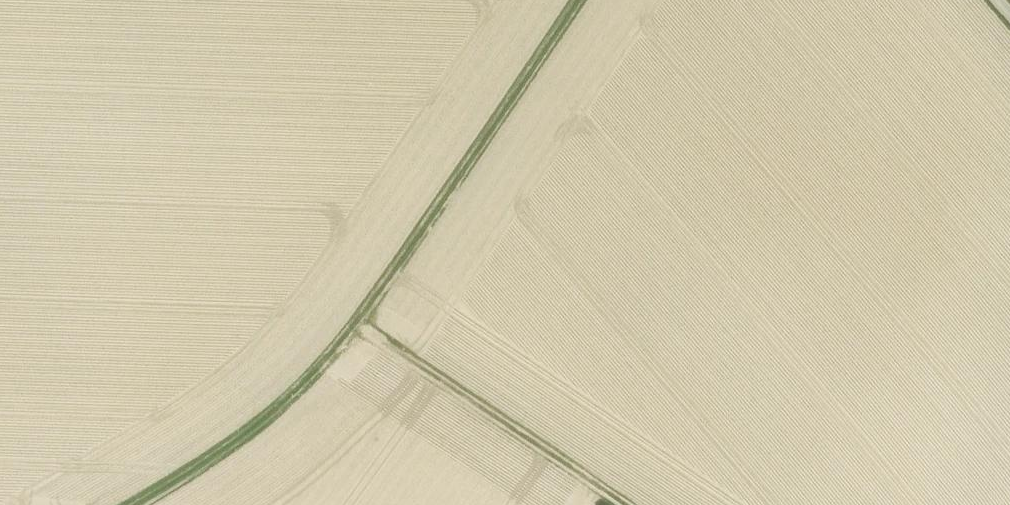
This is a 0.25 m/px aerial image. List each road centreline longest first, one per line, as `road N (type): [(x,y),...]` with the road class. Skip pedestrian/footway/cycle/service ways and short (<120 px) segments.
road 1 (track): [(131,504),(221,450),(318,367),(369,307),(580,0)]
road 2 (track): [(369,307),(649,504)]

